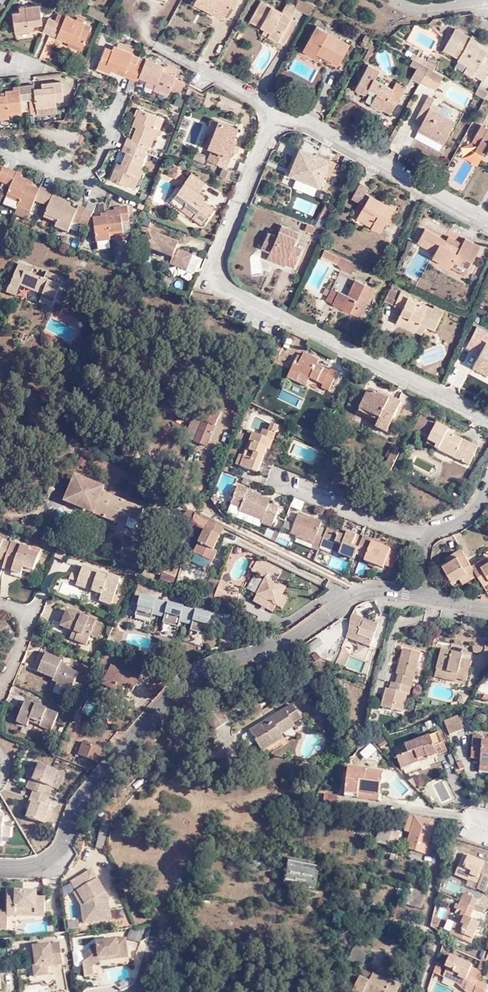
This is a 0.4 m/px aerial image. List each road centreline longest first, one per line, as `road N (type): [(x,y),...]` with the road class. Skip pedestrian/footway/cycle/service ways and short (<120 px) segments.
road 1 (residential): [(0,868),(38,866),(55,855),(107,766),(196,674),(264,653),(370,593),(422,597)]
road 2 (residential): [(487,496),(472,519),(433,540),(422,597)]

